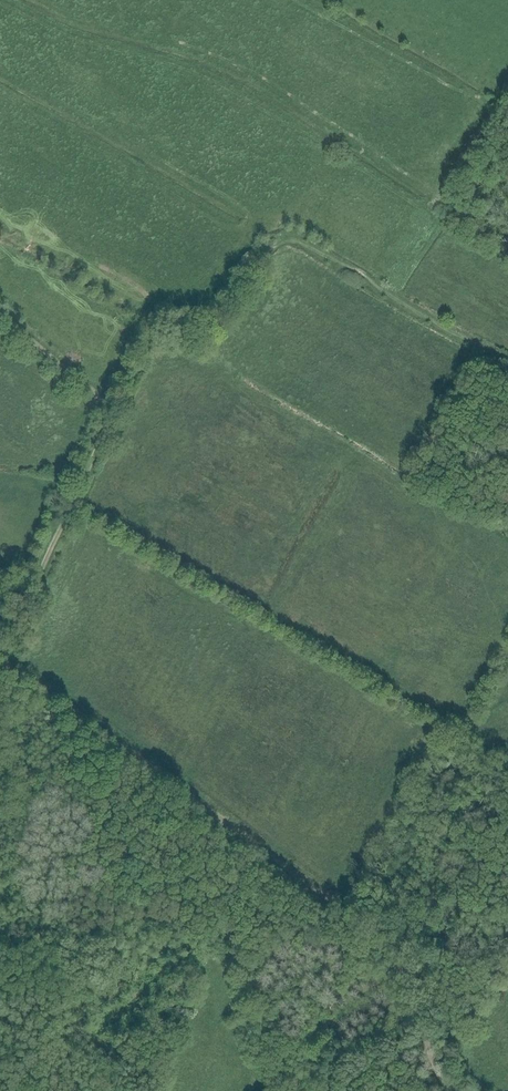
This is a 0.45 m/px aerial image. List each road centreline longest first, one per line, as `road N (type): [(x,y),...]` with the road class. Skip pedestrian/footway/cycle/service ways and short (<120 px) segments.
road 1 (track): [(0,666),(106,408)]
road 2 (track): [(0,310),(106,408)]

